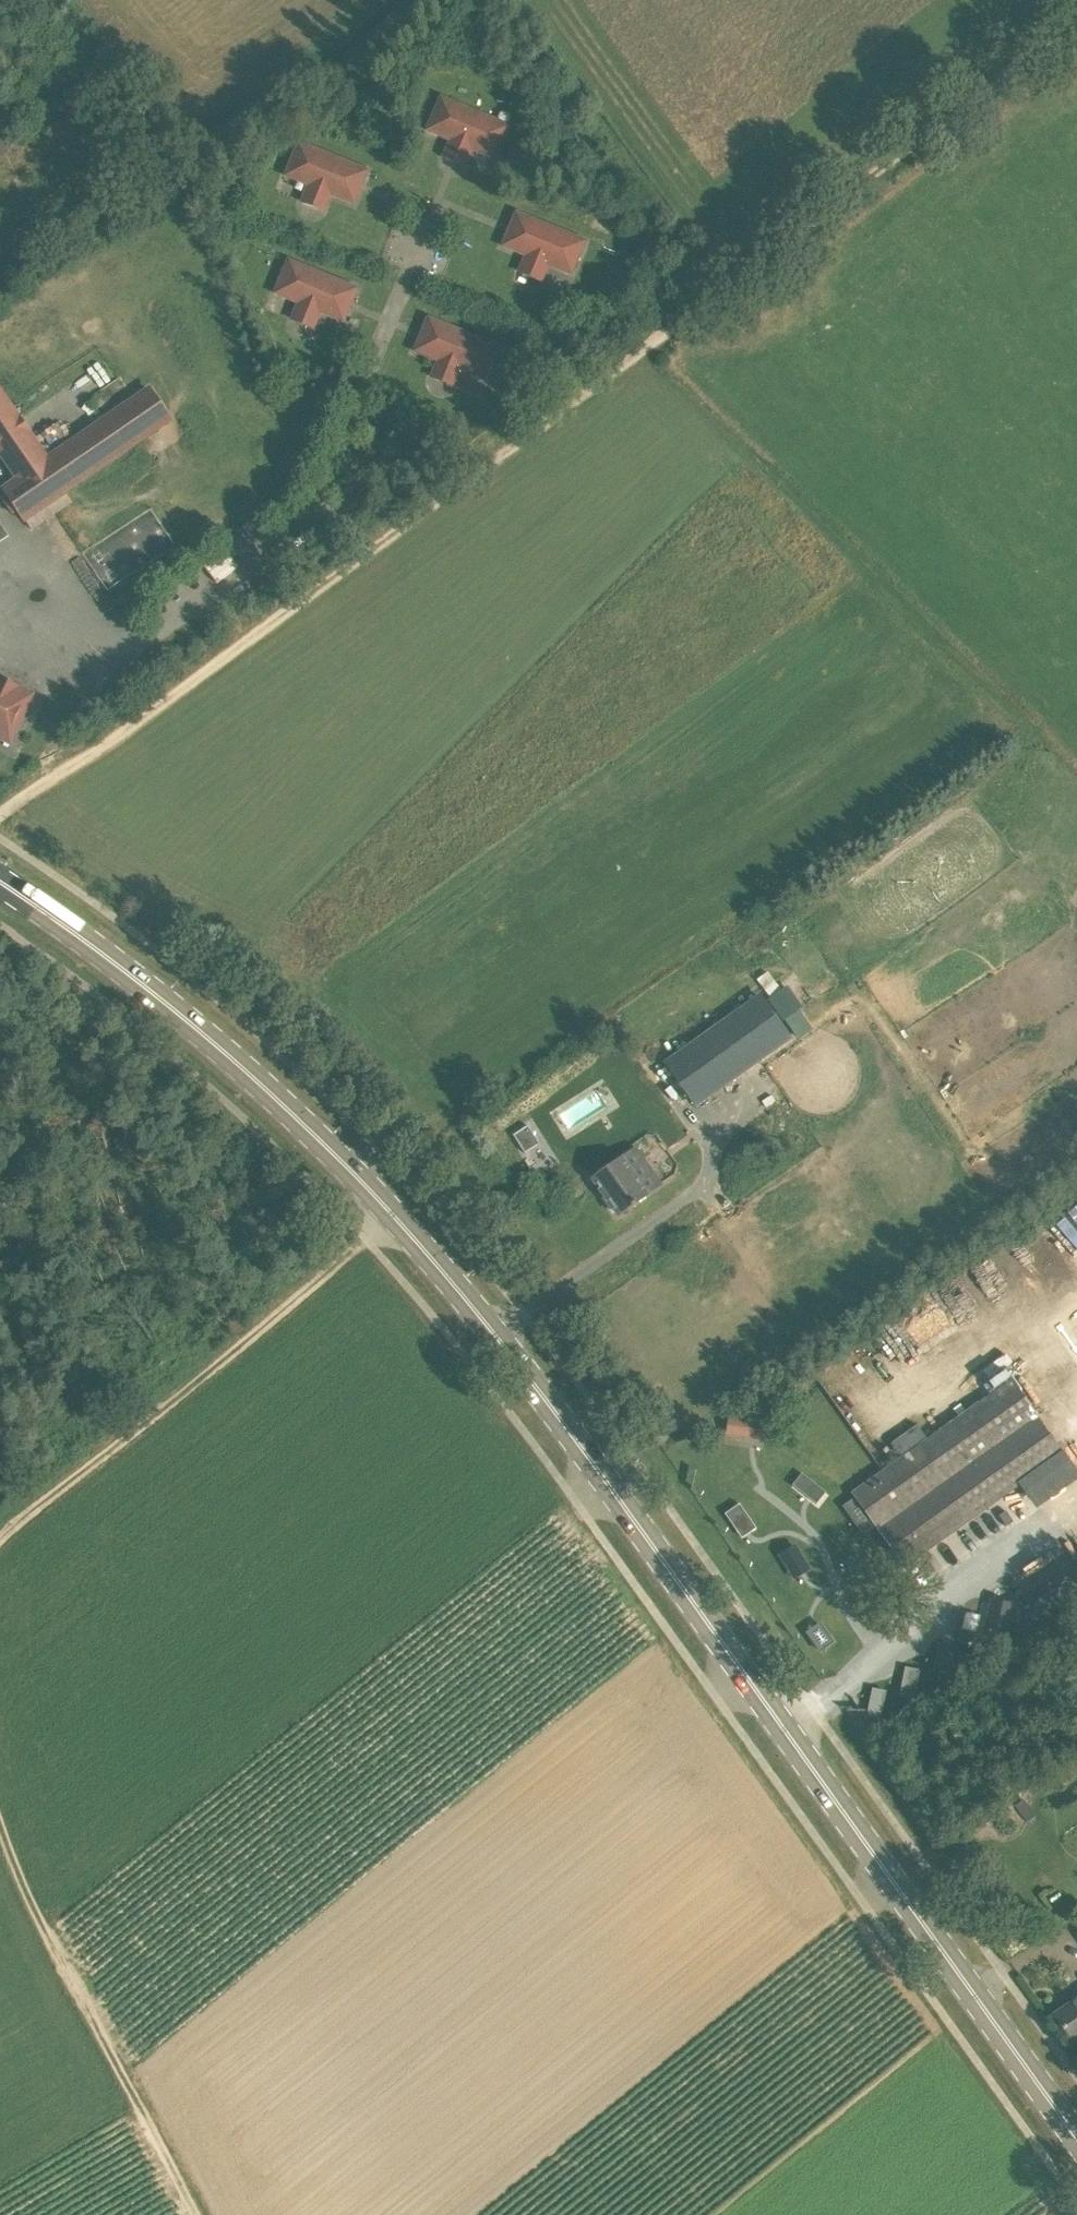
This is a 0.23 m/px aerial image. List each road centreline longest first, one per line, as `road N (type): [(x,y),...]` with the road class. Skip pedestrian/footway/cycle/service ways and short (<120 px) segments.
road 1 (secondary): [(1076,2135),(572,1425),(395,1215),(208,1038),(0,882)]
road 2 (track): [(1076,19),(459,498),(371,550)]
road 3 (track): [(0,1545),(395,1215)]
road 4 (track): [(0,819),(371,550)]
road 5 (track): [(199,2214),(12,1862),(0,1818)]

